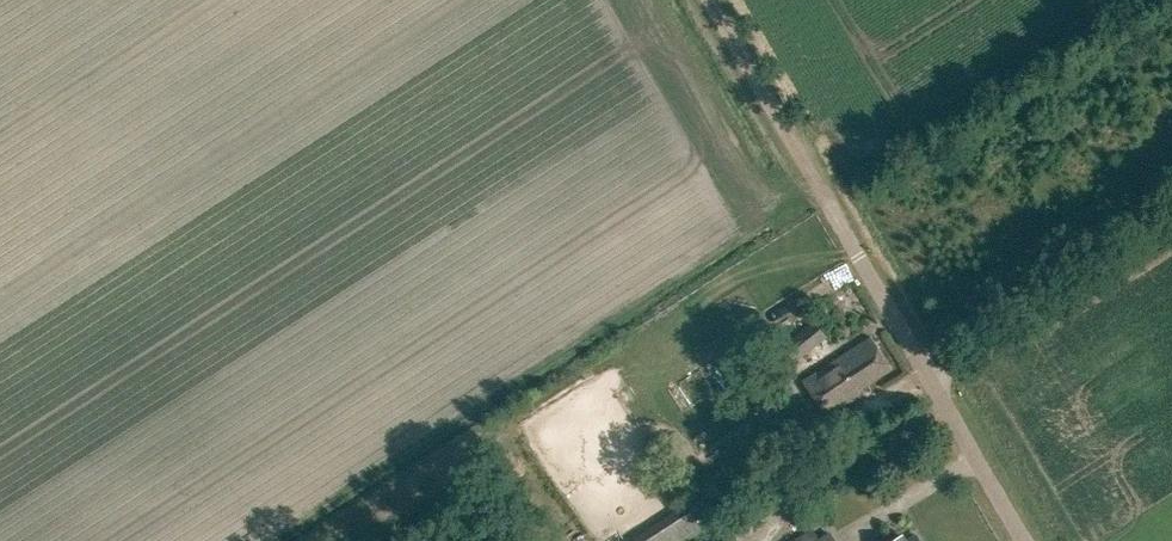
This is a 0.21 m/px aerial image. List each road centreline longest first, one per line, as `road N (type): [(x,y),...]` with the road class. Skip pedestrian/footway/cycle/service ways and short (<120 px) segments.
road 1 (unclassified): [(1025,540),(825,198)]
road 2 (track): [(708,0),(825,198)]

